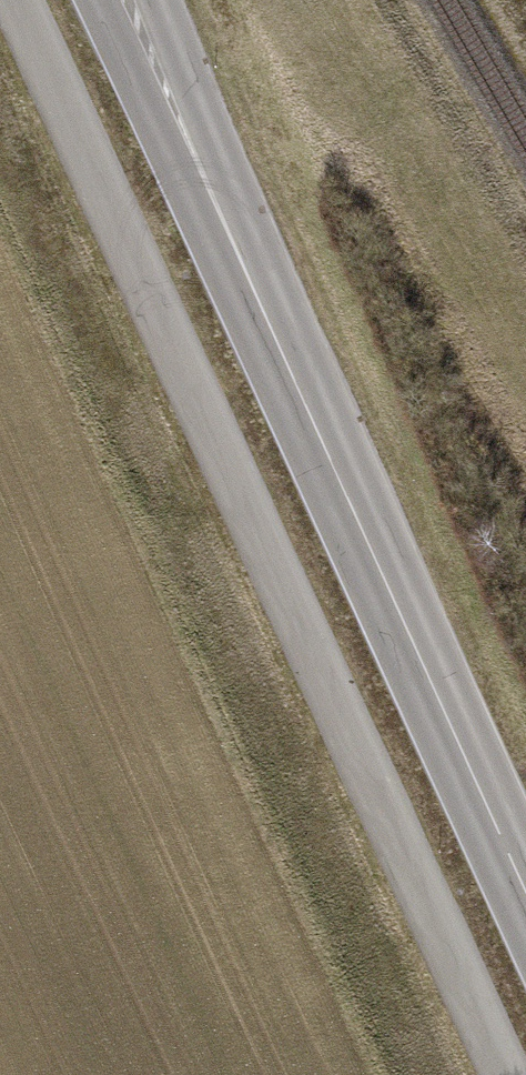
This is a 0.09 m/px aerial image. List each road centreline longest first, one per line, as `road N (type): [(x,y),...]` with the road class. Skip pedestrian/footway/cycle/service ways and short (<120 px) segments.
road 1 (track): [(506,1074),(14,0)]
road 2 (secondary): [(187,137),(525,892)]
road 3 (secondary): [(99,0),(187,137)]
road 4 (secondary): [(187,137),(157,0)]

